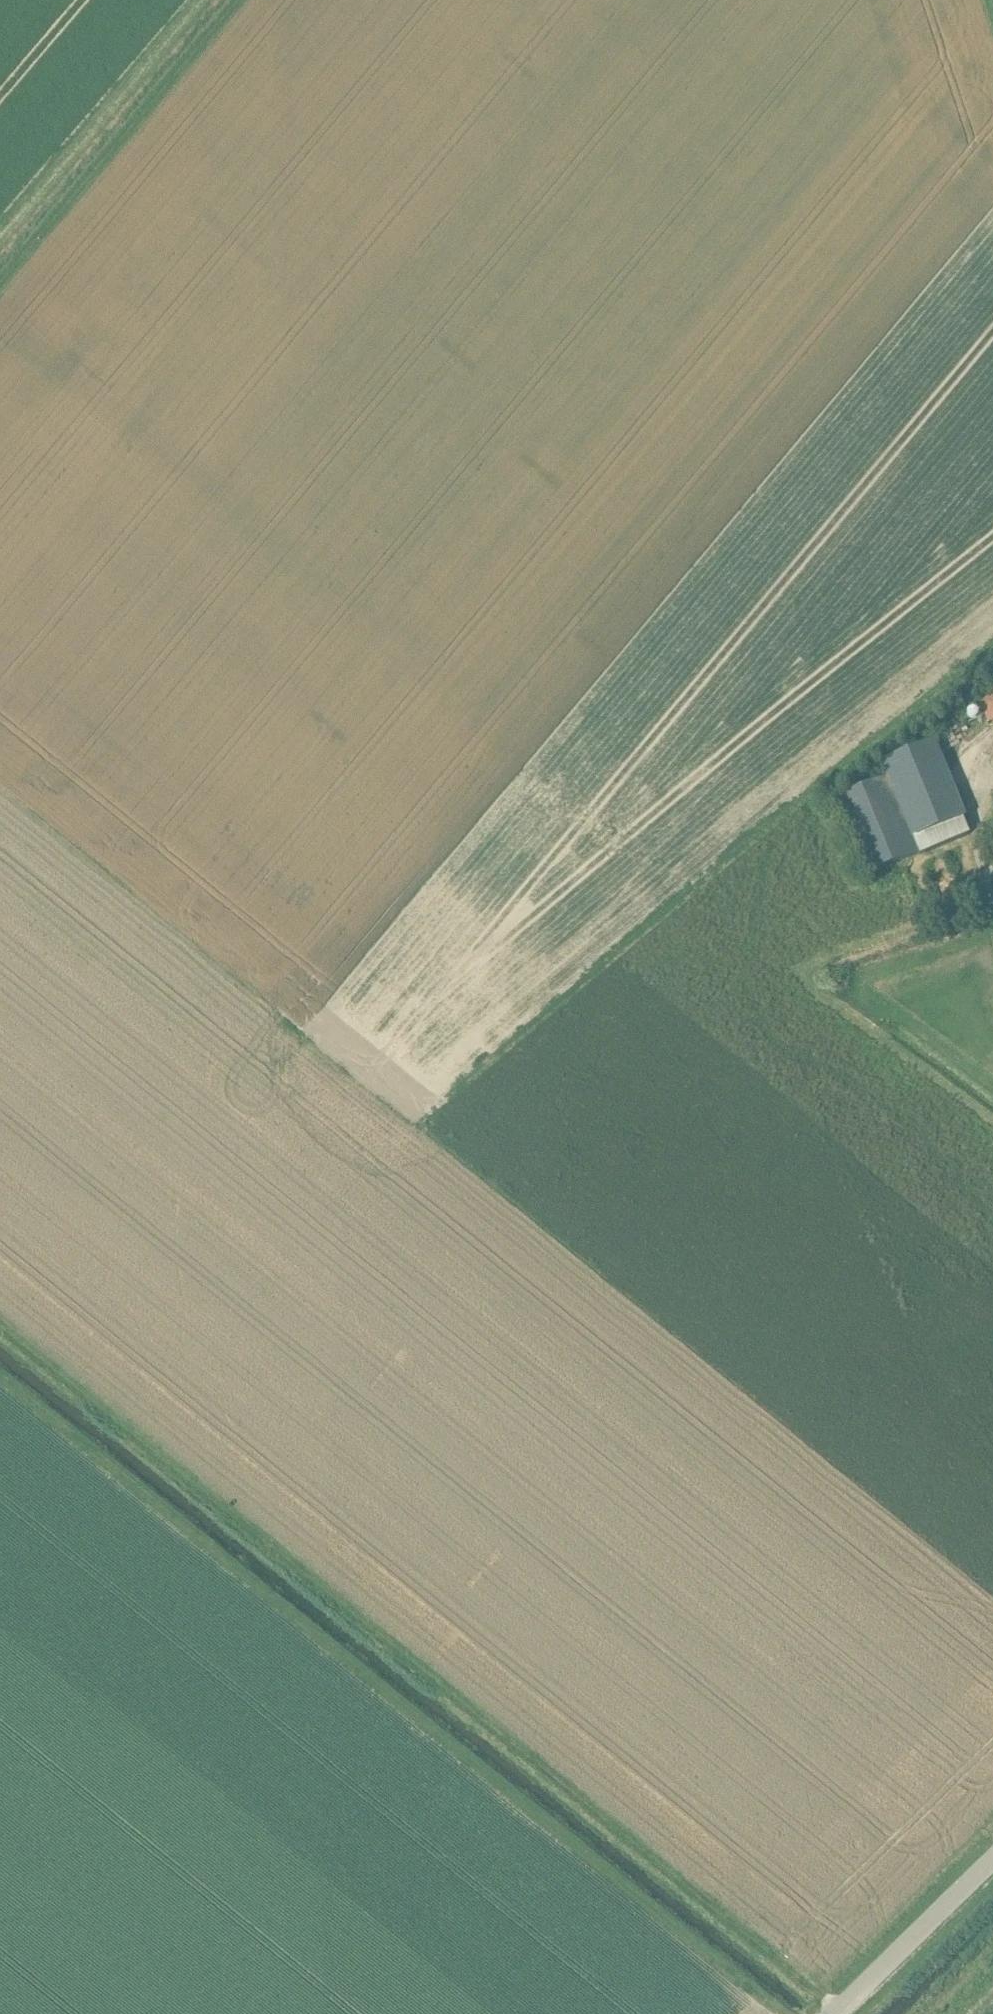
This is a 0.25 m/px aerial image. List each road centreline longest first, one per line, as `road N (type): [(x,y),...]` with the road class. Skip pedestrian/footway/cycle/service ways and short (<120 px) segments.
road 1 (unclassified): [(835,2013),(992,1860)]

